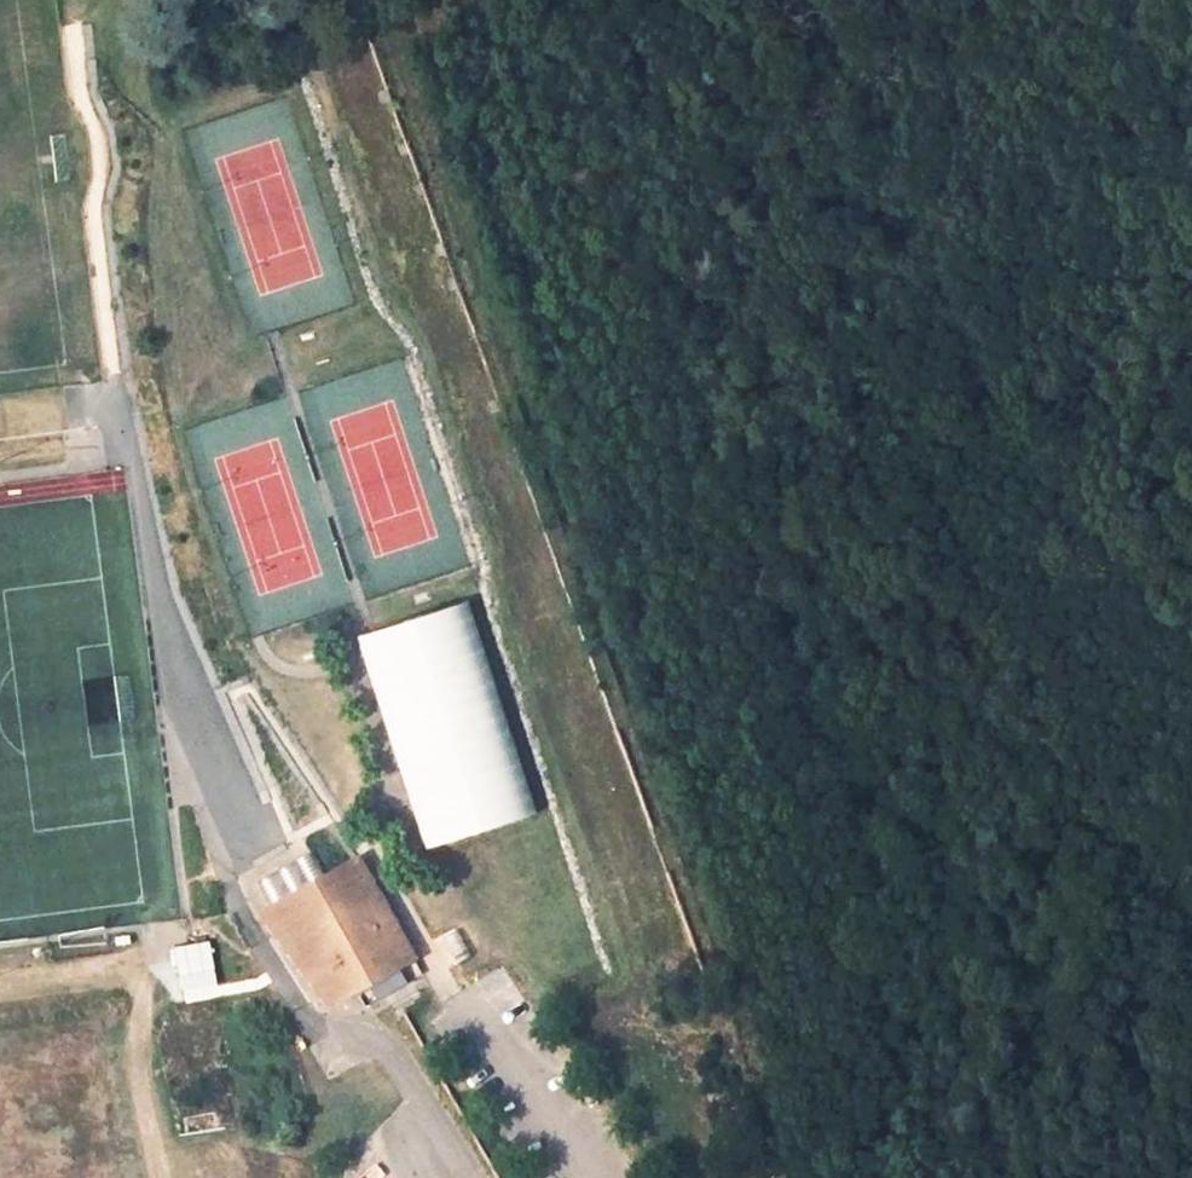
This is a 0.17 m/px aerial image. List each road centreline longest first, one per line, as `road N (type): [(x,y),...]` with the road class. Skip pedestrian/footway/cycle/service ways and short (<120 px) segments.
road 1 (track): [(160,1177),(133,1045),(166,936)]

